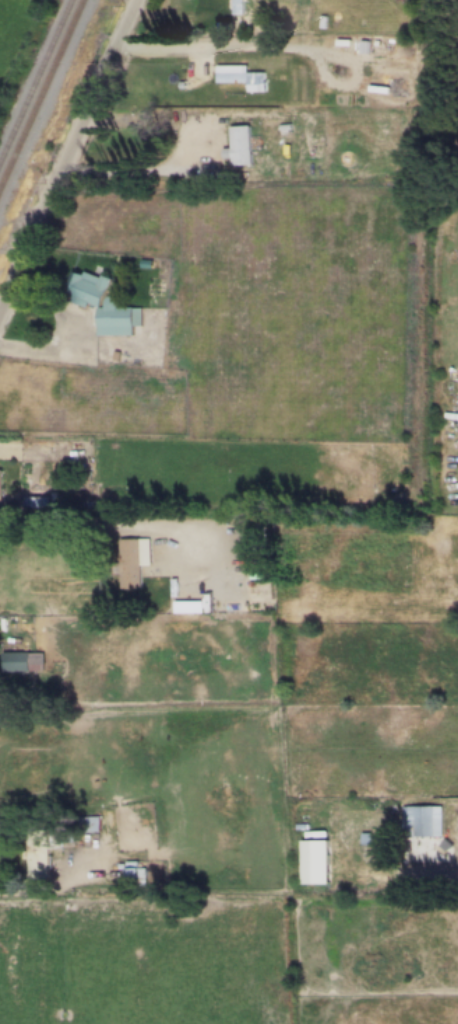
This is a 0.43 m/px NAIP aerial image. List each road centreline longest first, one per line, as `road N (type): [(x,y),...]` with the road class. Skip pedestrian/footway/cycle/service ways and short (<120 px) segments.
road 1 (residential): [(0,298),(132,0)]

